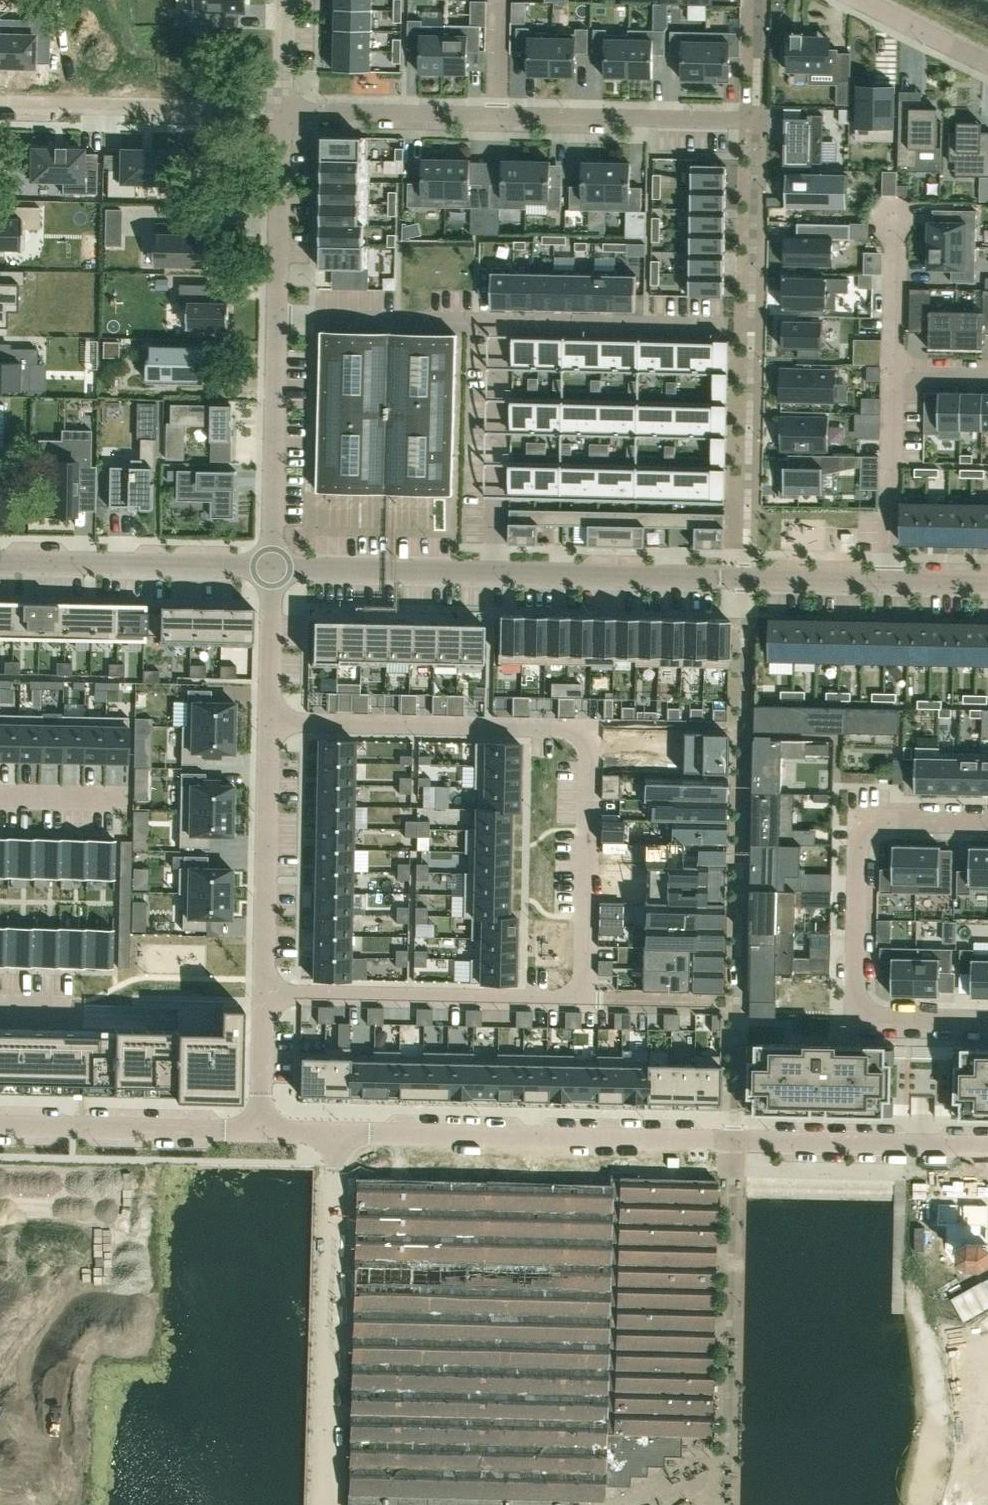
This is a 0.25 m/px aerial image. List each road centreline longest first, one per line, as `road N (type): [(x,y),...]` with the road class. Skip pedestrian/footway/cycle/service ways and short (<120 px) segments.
road 1 (residential): [(584,1002),(588,728),(268,723)]
road 2 (residential): [(271,568),(745,576)]
road 3 (residential): [(261,1132),(732,1139)]
road 4 (residential): [(279,318),(748,328)]
road 5 (residential): [(987,821),(862,818),(855,1018),(987,1019)]
road 6 (unclassified): [(745,576),(734,1005)]
road 7 (unclassified): [(732,1139),(726,1504)]
road 8 (residential): [(262,993),(584,1002)]
road 9 (residential): [(285,111),(0,107)]
road 10 (residential): [(0,563),(271,568)]
road 11 (residential): [(262,993),(268,723)]
road 12 (residential): [(0,1125),(261,1132)]
road 13 (residential): [(732,1139),(987,1144)]
road 14 (residential): [(752,120),(501,115)]
road 15 (residential): [(271,568),(279,318)]
road 16 (residential): [(745,576),(748,328)]
road 17 (residential): [(501,115),(285,111)]
road 18 (residential): [(892,371),(886,580)]
road 19 (residential): [(748,328),(752,120)]
road 20 (residential): [(279,318),(285,111)]
road 21 (residential): [(268,723),(271,568)]
road 22 (residential): [(892,371),(896,221)]
road 23 (residential): [(584,1002),(734,1005)]
road 24 (residential): [(745,576),(886,580)]
road 25 (residential): [(261,1132),(262,993)]
road 26 (residential): [(865,0),(987,62)]
road 27 (unclassified): [(734,1005),(732,1139)]
road 28 (residential): [(129,798),(0,795)]
road 29 (residential): [(754,0),(752,120)]

